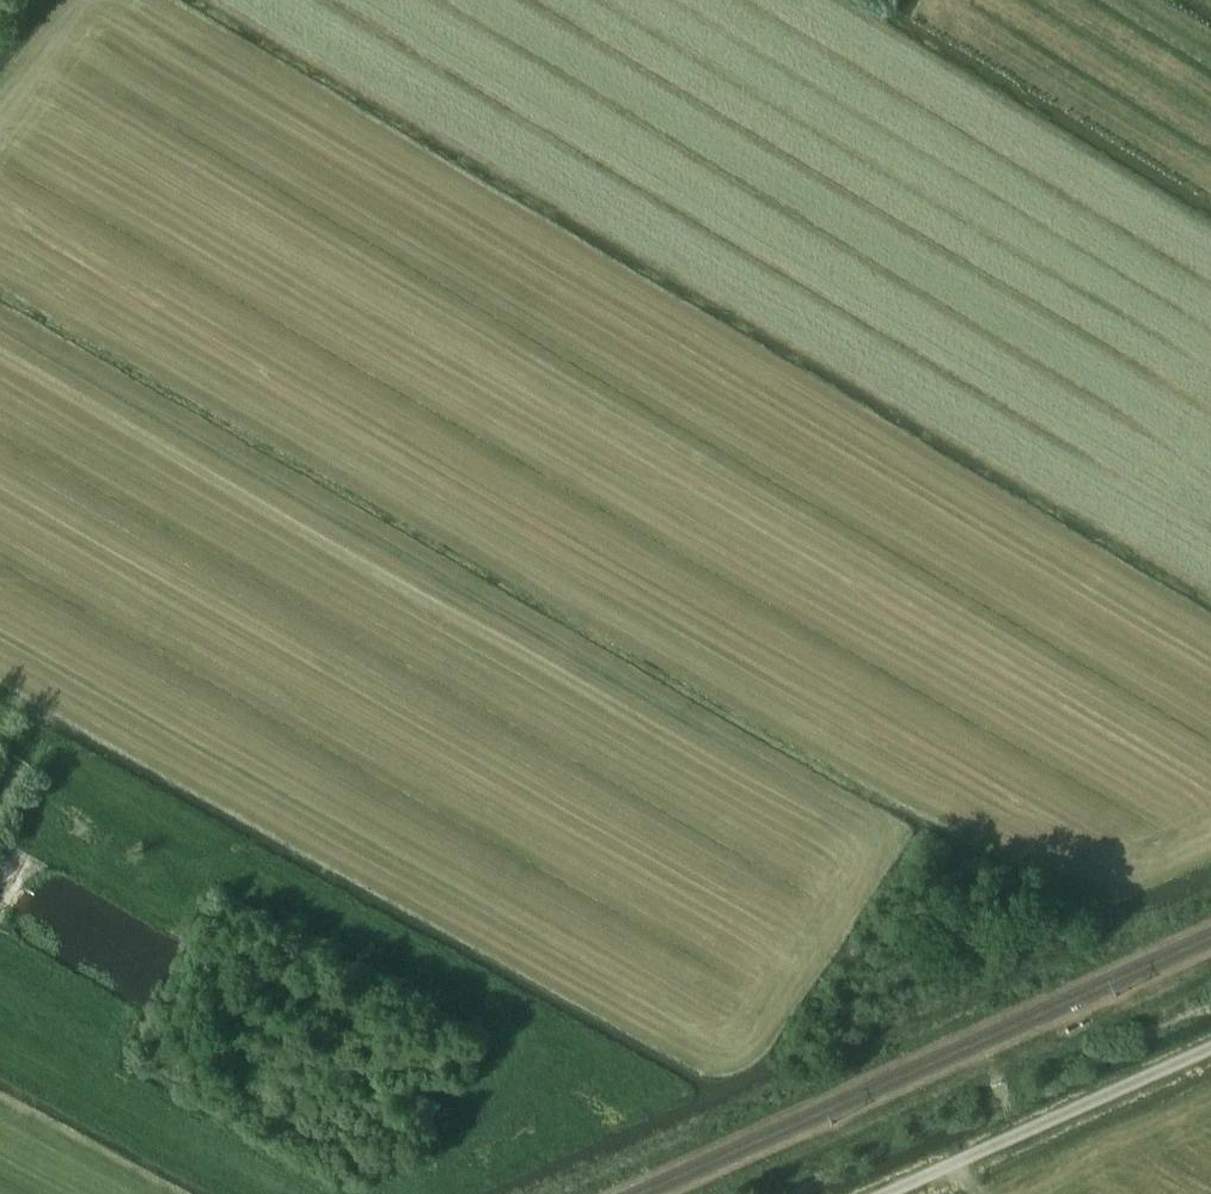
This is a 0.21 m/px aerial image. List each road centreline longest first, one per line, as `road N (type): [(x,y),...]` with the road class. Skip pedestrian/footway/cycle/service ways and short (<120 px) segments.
road 1 (track): [(885,1193),(1210,1047)]

